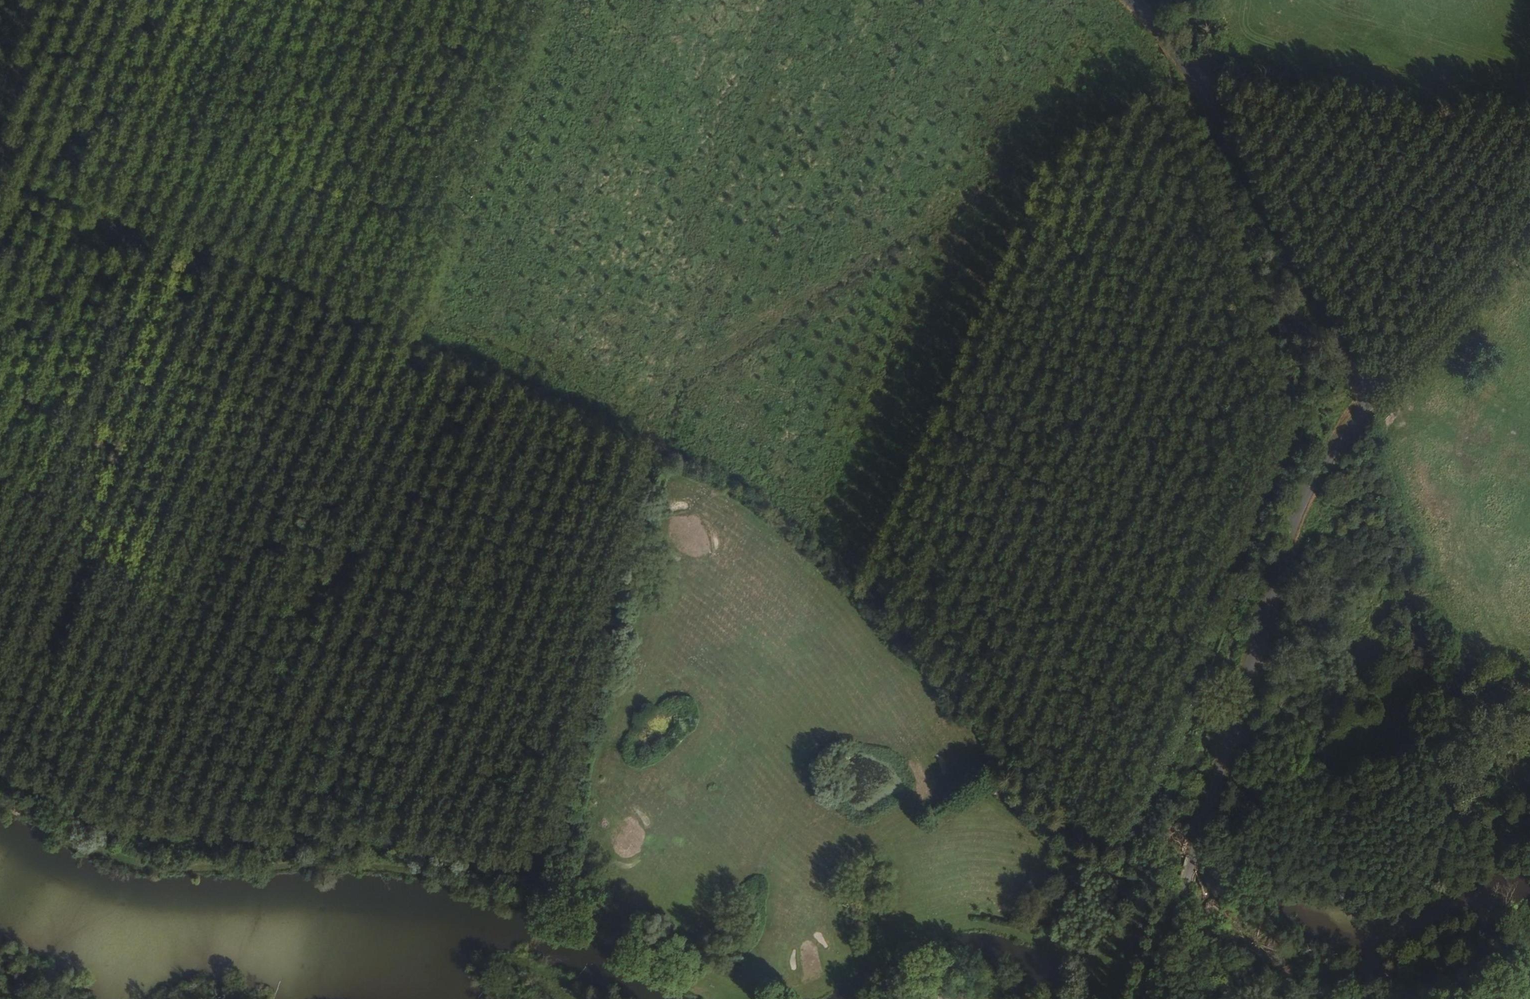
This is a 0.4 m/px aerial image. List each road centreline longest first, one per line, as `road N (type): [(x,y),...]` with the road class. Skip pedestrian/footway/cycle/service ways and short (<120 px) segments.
road 1 (tertiary): [(1379,394),(1314,479),(1282,562),(1218,761),(1155,998)]
road 2 (tertiary): [(1135,0),(1182,47),(1379,394)]
road 3 (unclassified): [(1379,394),(1529,229)]

